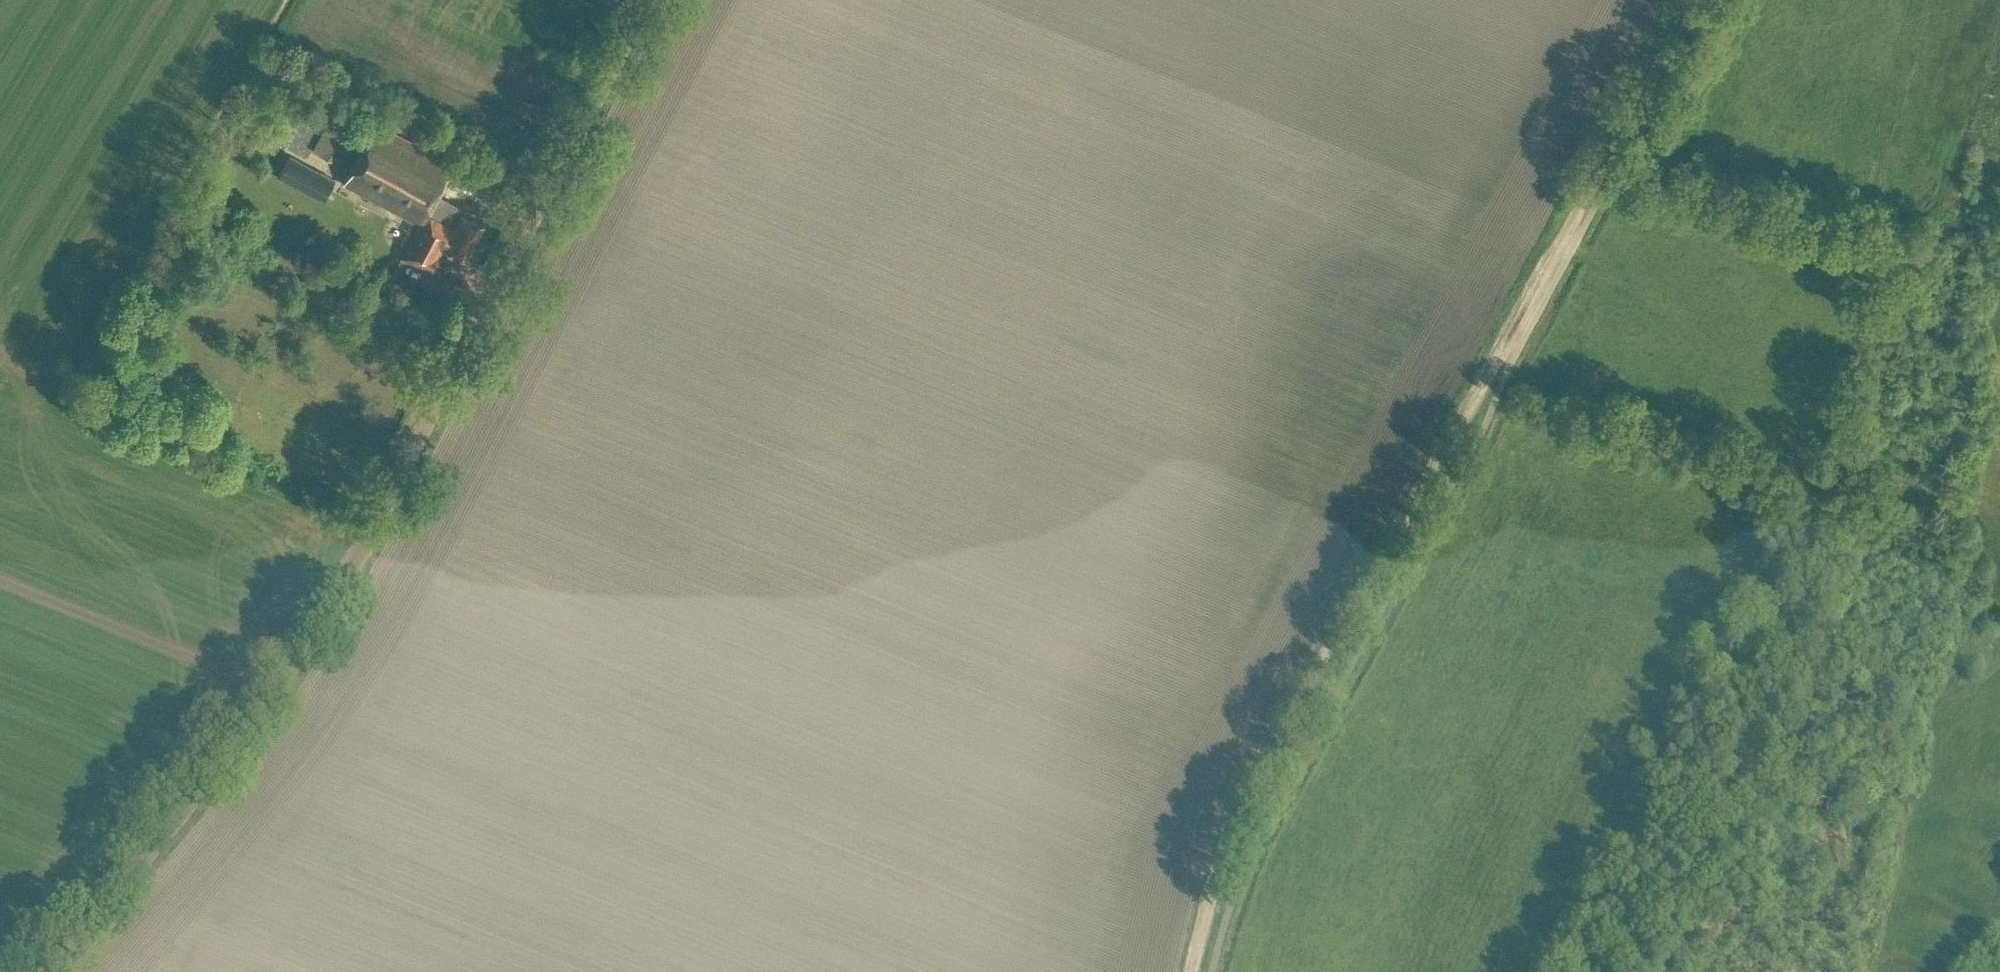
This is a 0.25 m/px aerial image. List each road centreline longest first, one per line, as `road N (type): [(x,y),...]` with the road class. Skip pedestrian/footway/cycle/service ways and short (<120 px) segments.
road 1 (tertiary): [(648,0),(337,596),(203,787),(44,971)]
road 2 (track): [(1189,971),(1237,814),(1691,0)]

